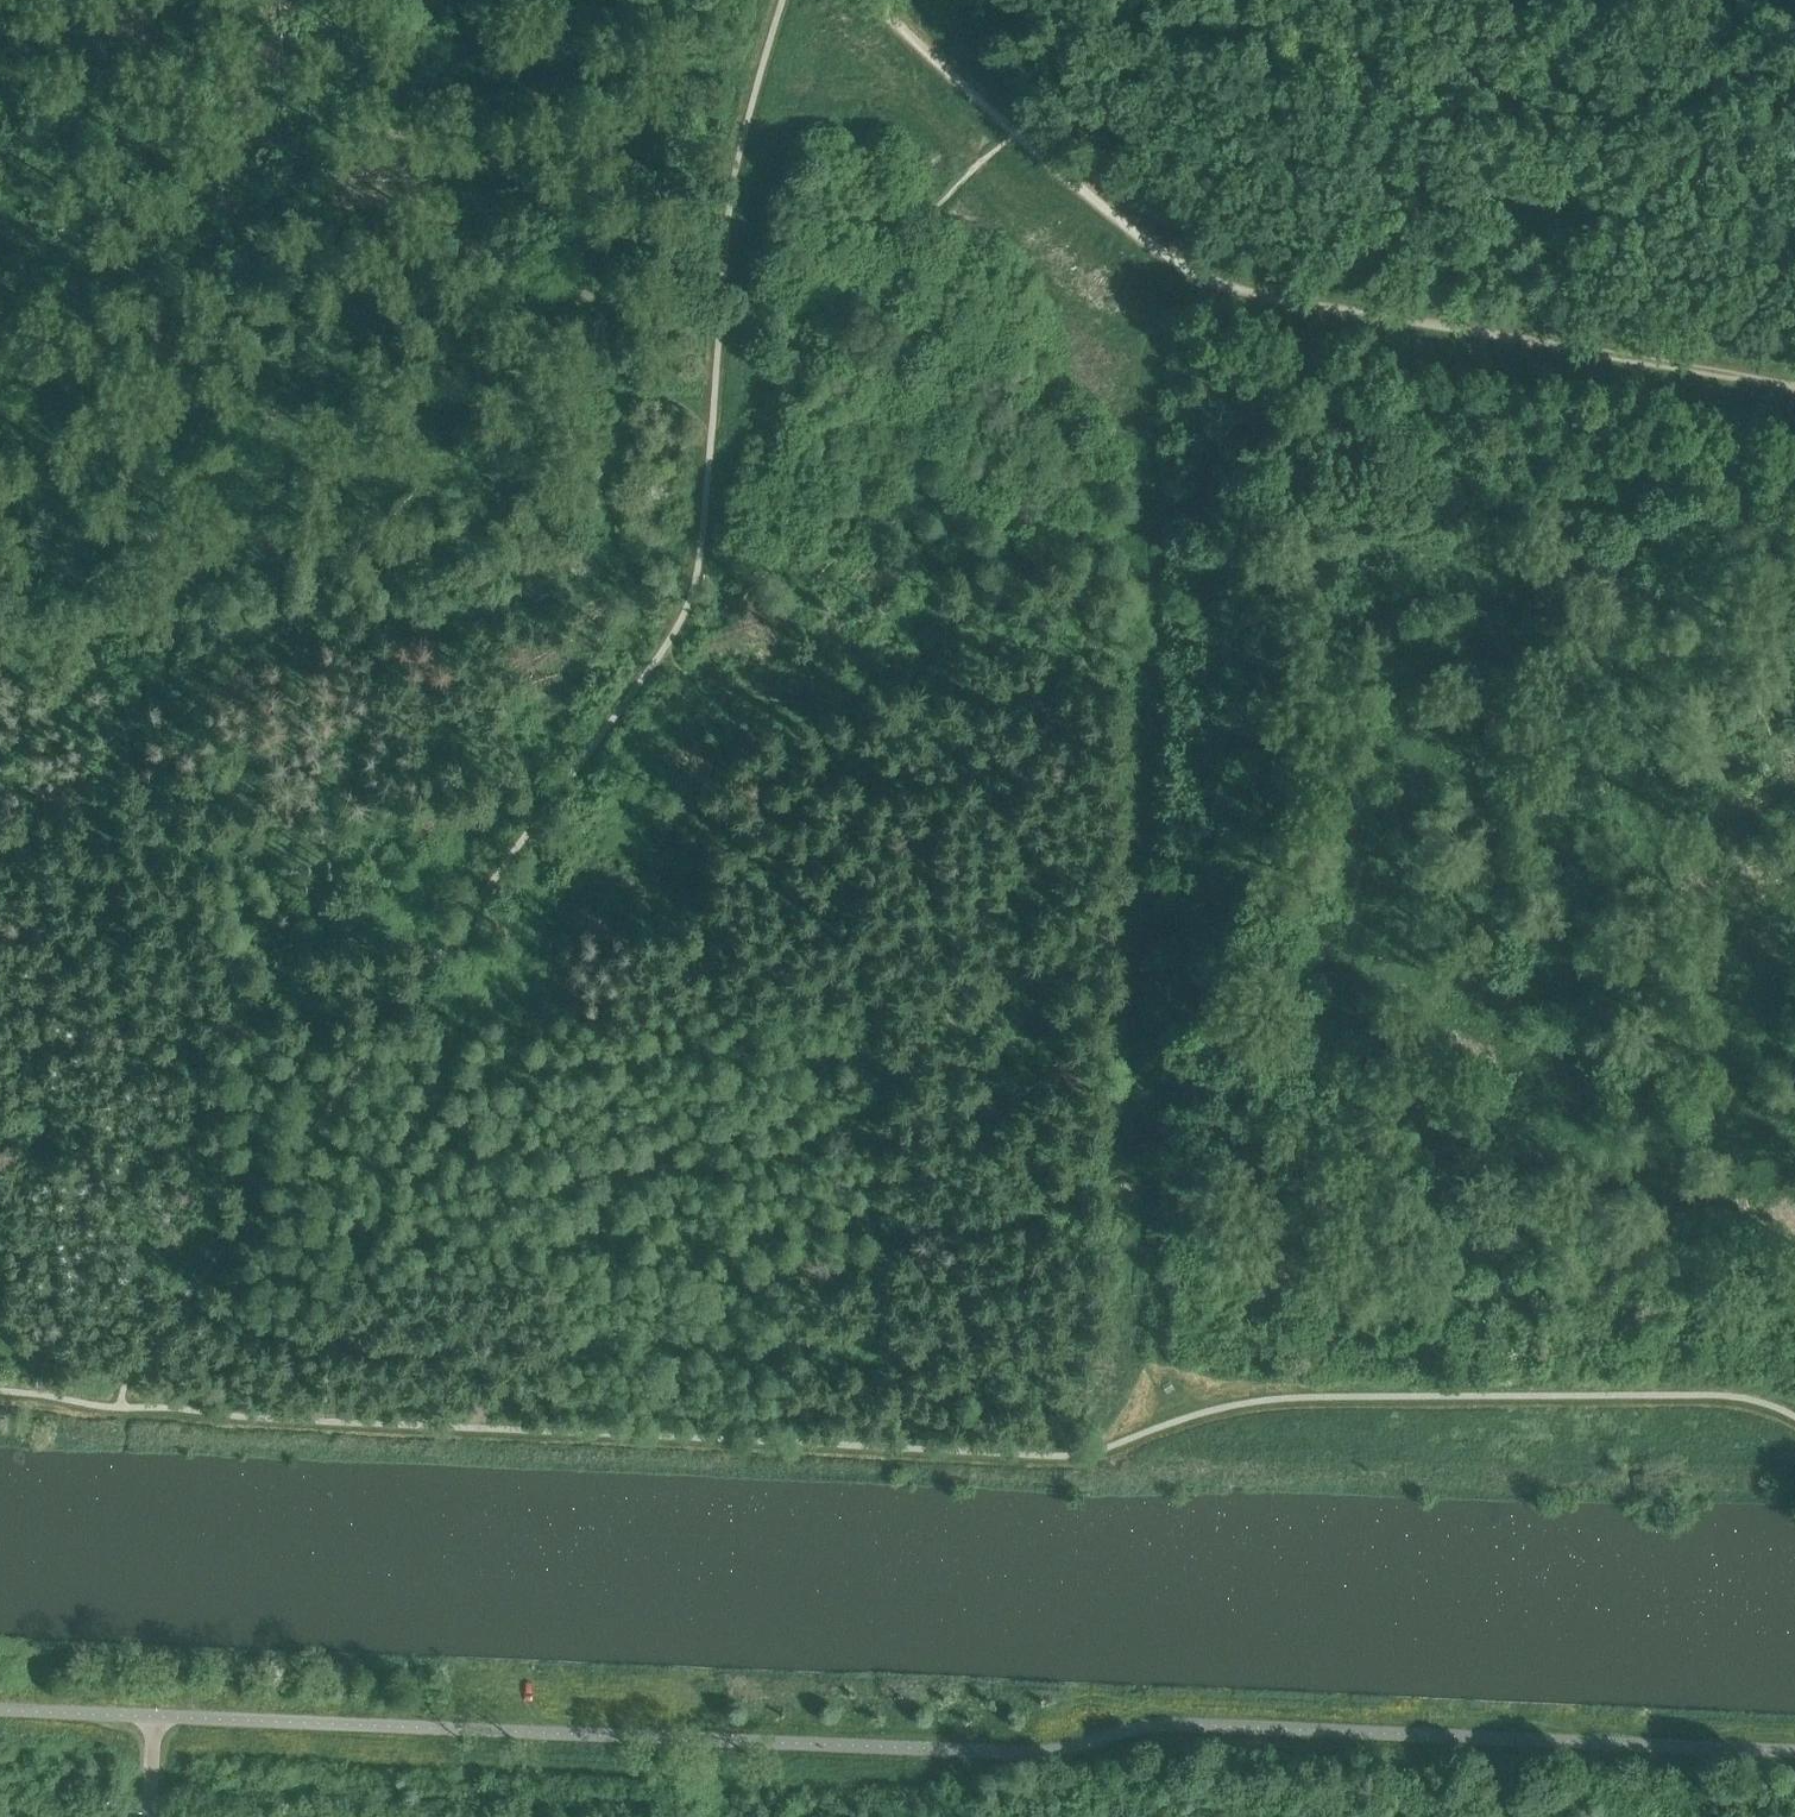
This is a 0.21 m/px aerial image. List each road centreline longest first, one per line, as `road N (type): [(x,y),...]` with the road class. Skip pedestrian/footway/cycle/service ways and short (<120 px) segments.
road 1 (track): [(1794,397),(1202,276),(1153,251),(871,0)]

